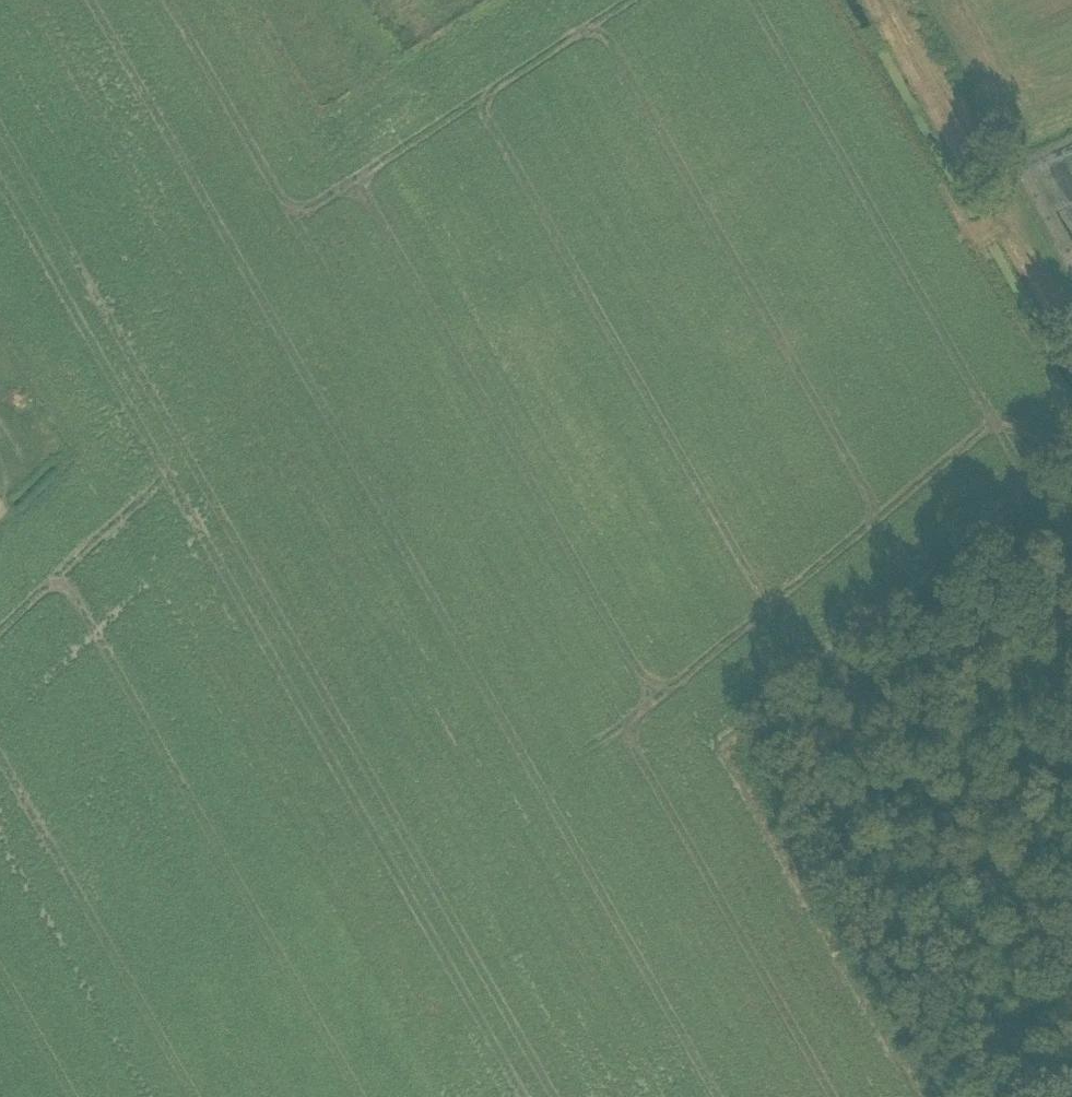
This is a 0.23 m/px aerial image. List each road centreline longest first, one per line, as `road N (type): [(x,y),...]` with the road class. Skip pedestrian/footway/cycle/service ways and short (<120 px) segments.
road 1 (track): [(1071,307),(894,0)]

